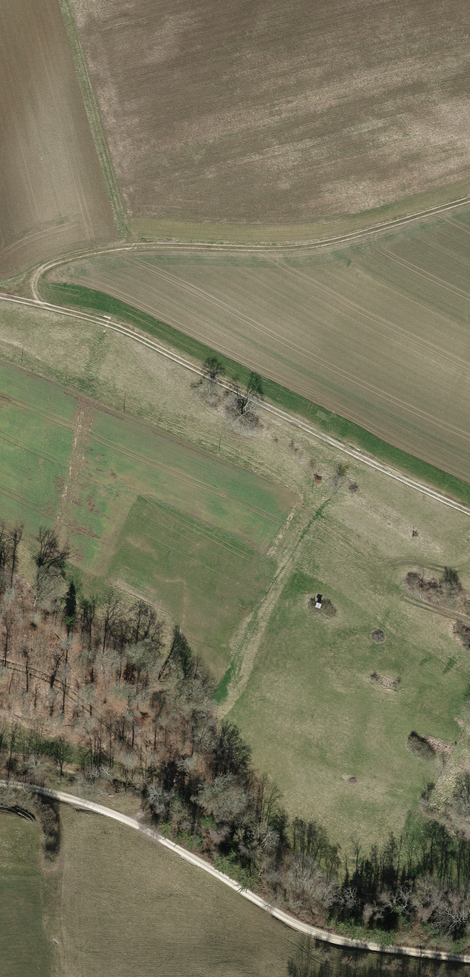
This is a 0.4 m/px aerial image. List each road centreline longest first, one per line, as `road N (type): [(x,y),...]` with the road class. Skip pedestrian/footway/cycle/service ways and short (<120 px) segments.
road 1 (track): [(469,512),(122,330),(0,297)]
road 2 (track): [(0,786),(42,788),(120,820),(321,934),(469,961)]
road 3 (track): [(469,198),(322,247),(93,253),(37,279),(44,307)]
road 4 (track): [(0,662),(43,678),(161,773),(153,808),(124,822)]
road 5 (track): [(66,976),(58,795)]

